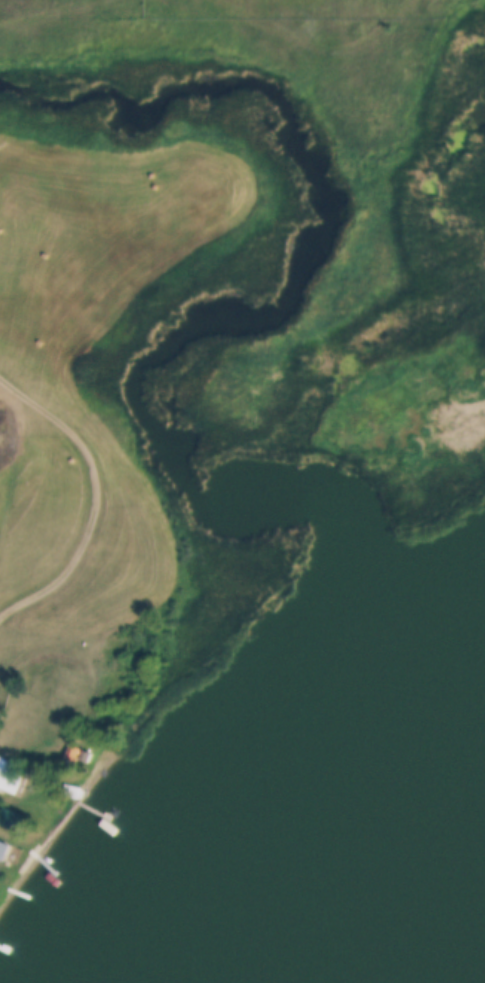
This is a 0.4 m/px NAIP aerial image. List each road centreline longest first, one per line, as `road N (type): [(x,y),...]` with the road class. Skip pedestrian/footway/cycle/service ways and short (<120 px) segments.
road 1 (track): [(0,613),(19,594),(43,590),(68,571),(92,516),(97,473),(84,439),(0,375)]

